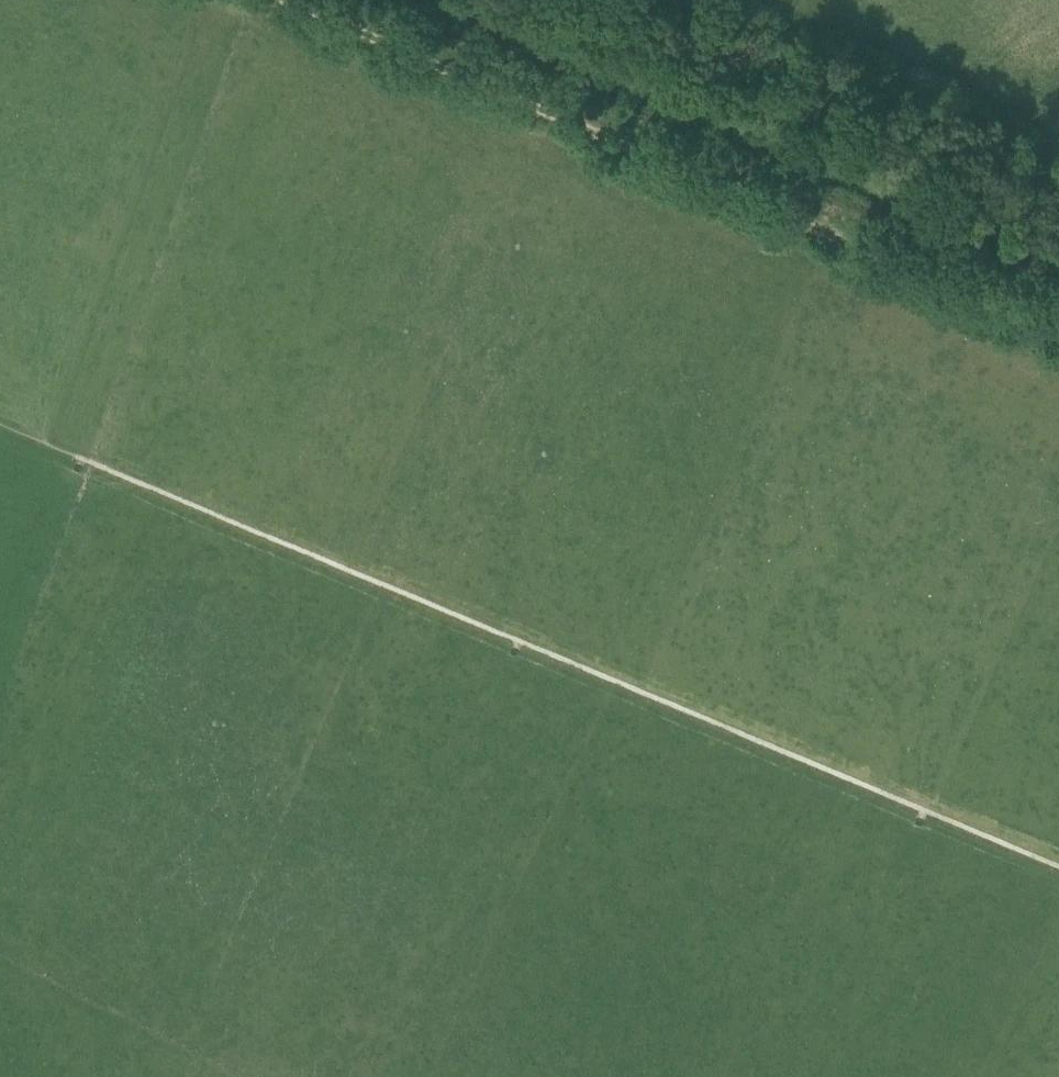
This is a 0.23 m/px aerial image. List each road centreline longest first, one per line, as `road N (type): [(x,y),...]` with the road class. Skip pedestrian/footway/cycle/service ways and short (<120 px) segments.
road 1 (track): [(291,0),(1058,324)]

